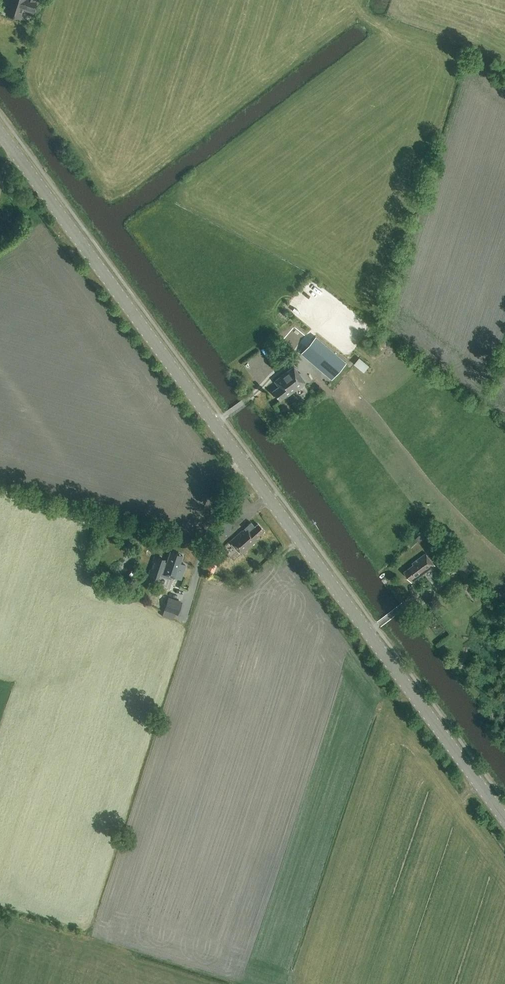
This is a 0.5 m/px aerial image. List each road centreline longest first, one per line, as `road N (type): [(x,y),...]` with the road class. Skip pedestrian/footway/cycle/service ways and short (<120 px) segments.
road 1 (tertiary): [(504,820),(0,134)]

